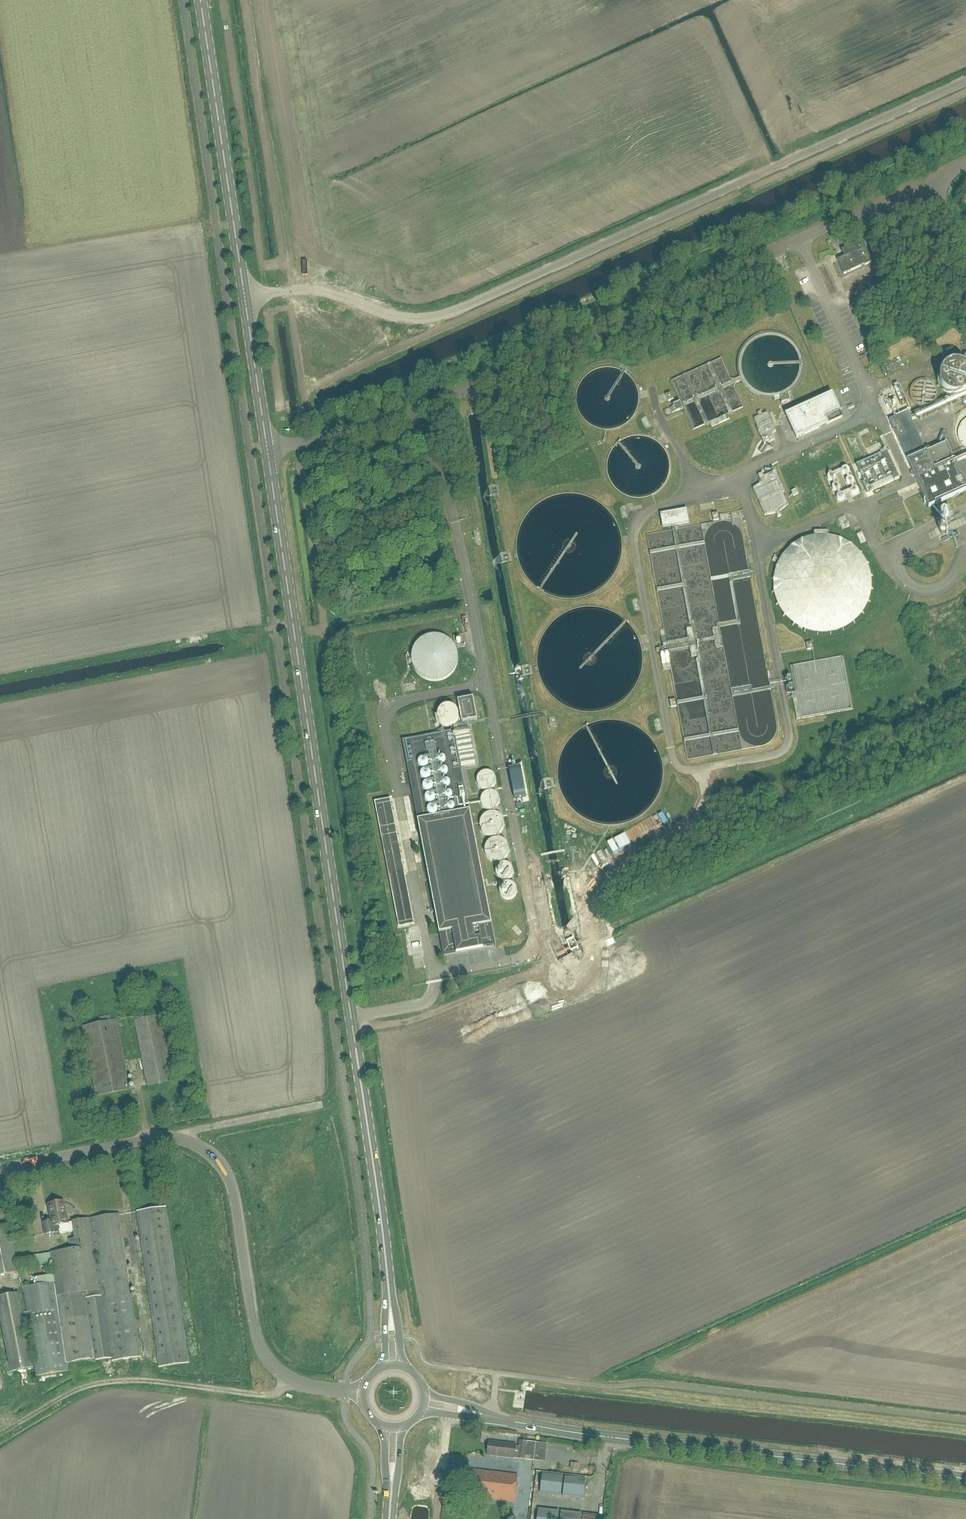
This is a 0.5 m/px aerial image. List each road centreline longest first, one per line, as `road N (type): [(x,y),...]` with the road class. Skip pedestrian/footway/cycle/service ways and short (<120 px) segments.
road 1 (secondary): [(390,1302),(244,297)]
road 2 (unclassified): [(244,297),(305,290),(389,316),(430,319),(965,82)]
road 3 (unclassified): [(0,1170),(162,1137),(204,1150),(235,1196),(261,1350),(302,1385),(363,1394)]
road 4 (tertiary): [(965,1479),(575,1433),(489,1416)]
road 5 (track): [(291,1379),(273,1396),(110,1382),(85,1387),(0,1435)]
road 6 (secondary): [(244,297),(200,0)]

